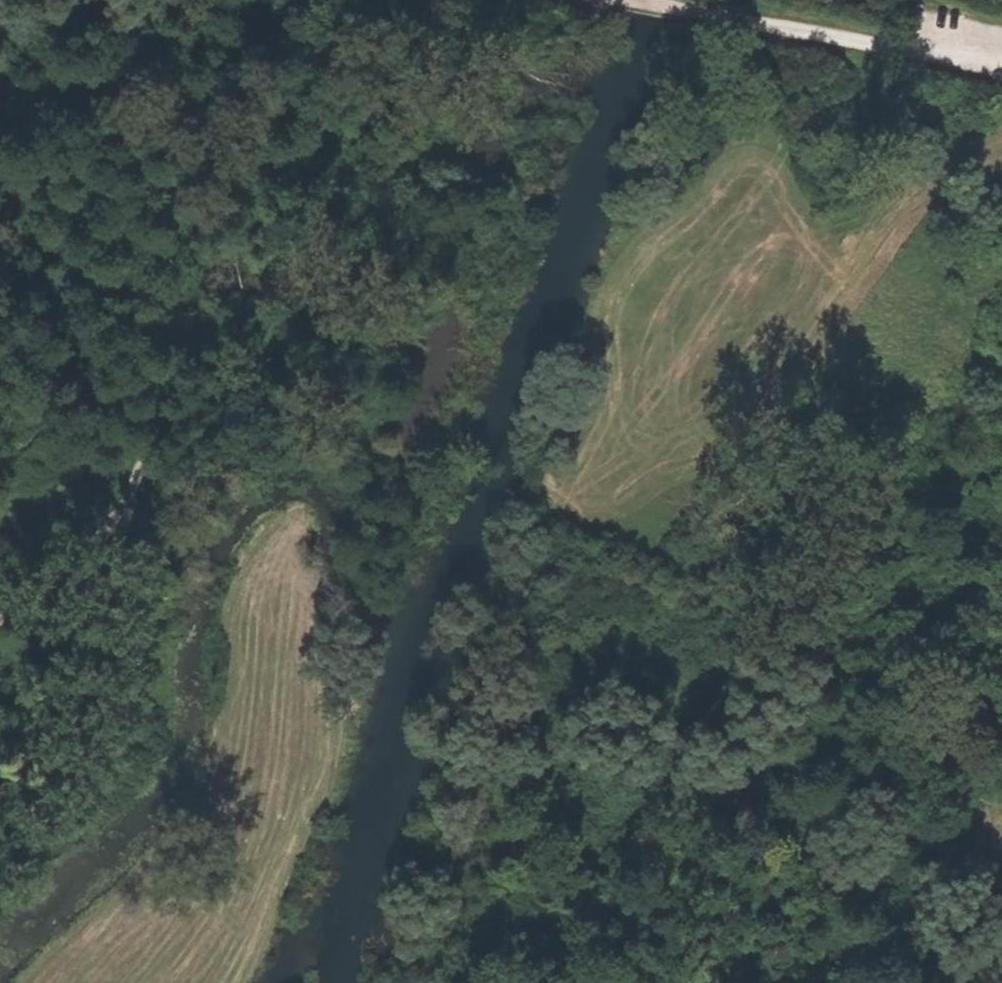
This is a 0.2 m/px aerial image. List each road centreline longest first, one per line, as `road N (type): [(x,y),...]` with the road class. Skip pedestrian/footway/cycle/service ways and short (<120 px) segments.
road 1 (track): [(201,0),(172,340),(116,522),(0,627)]

